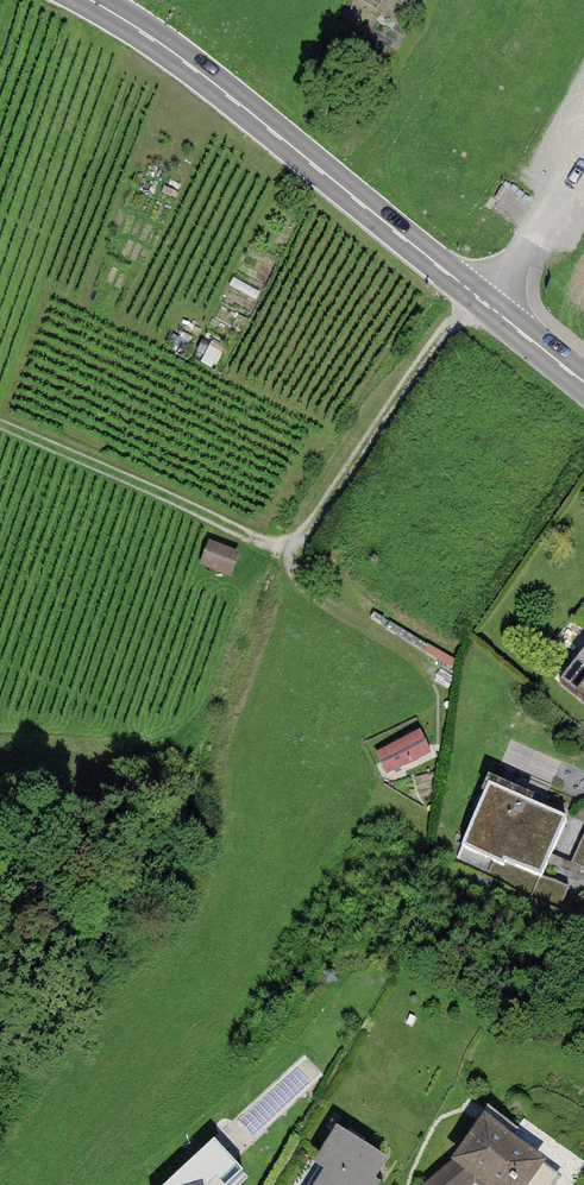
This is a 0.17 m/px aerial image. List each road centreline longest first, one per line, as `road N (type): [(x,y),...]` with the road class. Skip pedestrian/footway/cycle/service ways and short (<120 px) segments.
road 1 (track): [(0,424),(263,542),(289,543),(305,533),(443,330),(484,302)]
road 2 (primary): [(89,0),(158,43),(484,302)]
road 3 (track): [(289,543),(300,581),(430,669)]
road 4 (unclassified): [(484,302),(583,148)]
road 5 (primary): [(484,302),(583,382)]

